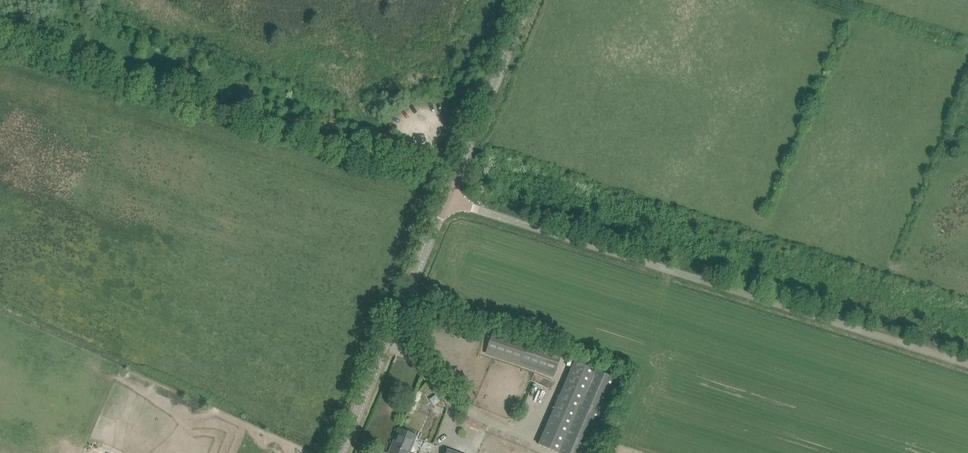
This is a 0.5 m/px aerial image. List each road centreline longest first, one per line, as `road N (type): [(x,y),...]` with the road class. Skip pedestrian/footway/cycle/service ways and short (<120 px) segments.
road 1 (unclassified): [(967,364),(447,199)]
road 2 (track): [(455,180),(0,40)]
road 3 (tertiary): [(341,452),(447,199)]
road 4 (tertiary): [(447,199),(530,0)]

